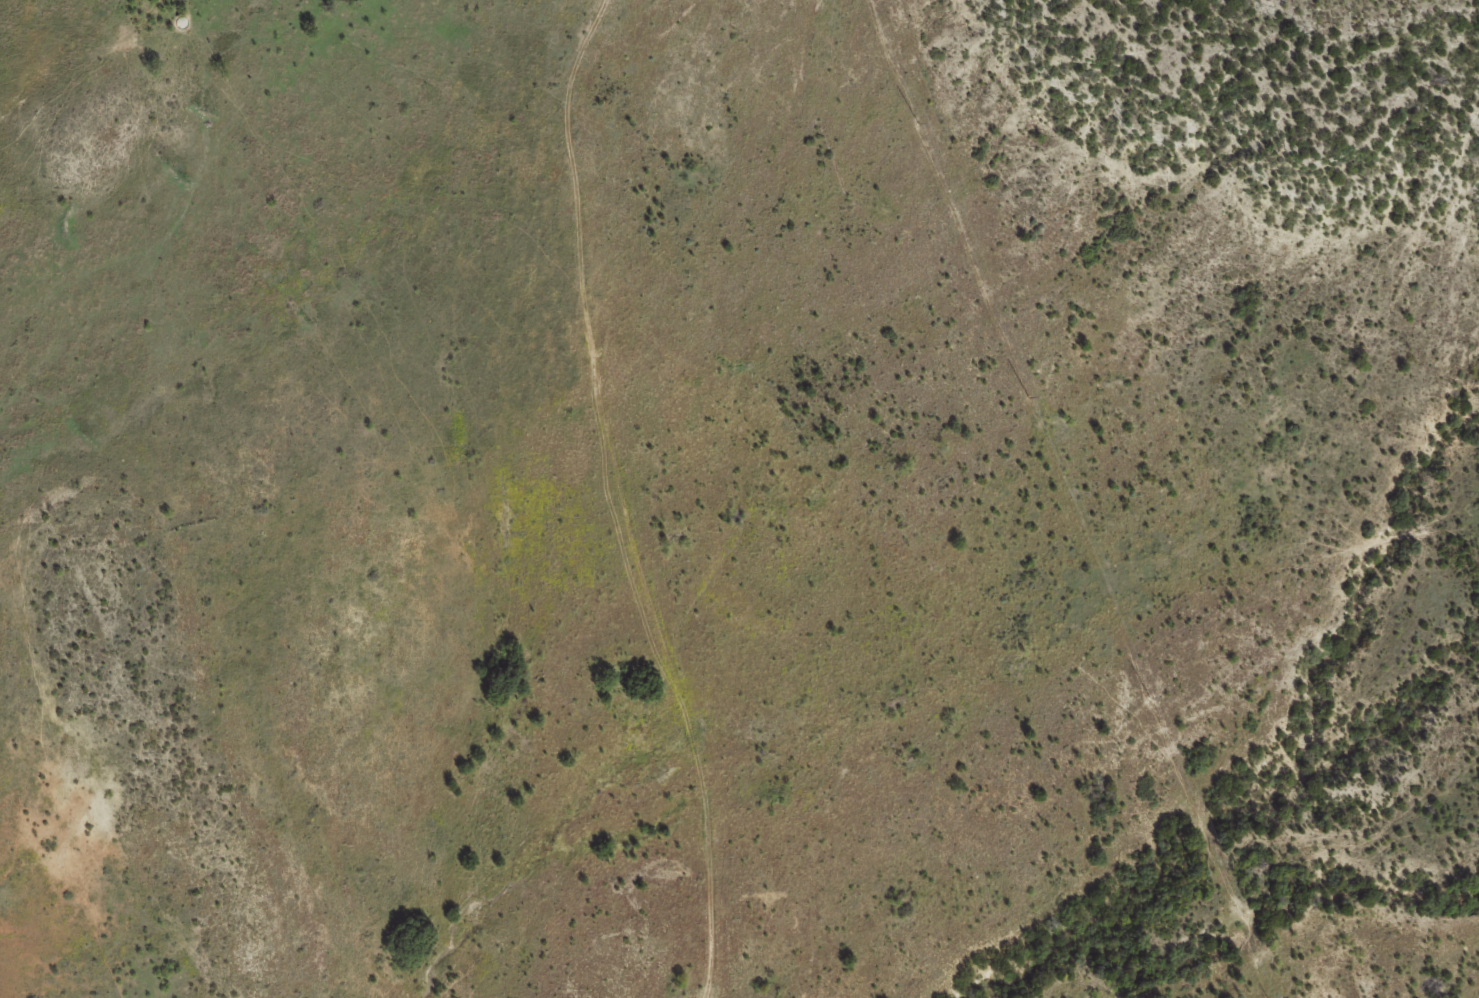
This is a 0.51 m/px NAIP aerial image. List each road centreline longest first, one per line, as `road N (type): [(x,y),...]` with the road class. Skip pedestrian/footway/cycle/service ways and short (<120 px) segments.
road 1 (residential): [(702,0),(656,31),(605,102),(660,752),(680,803),(708,997)]

